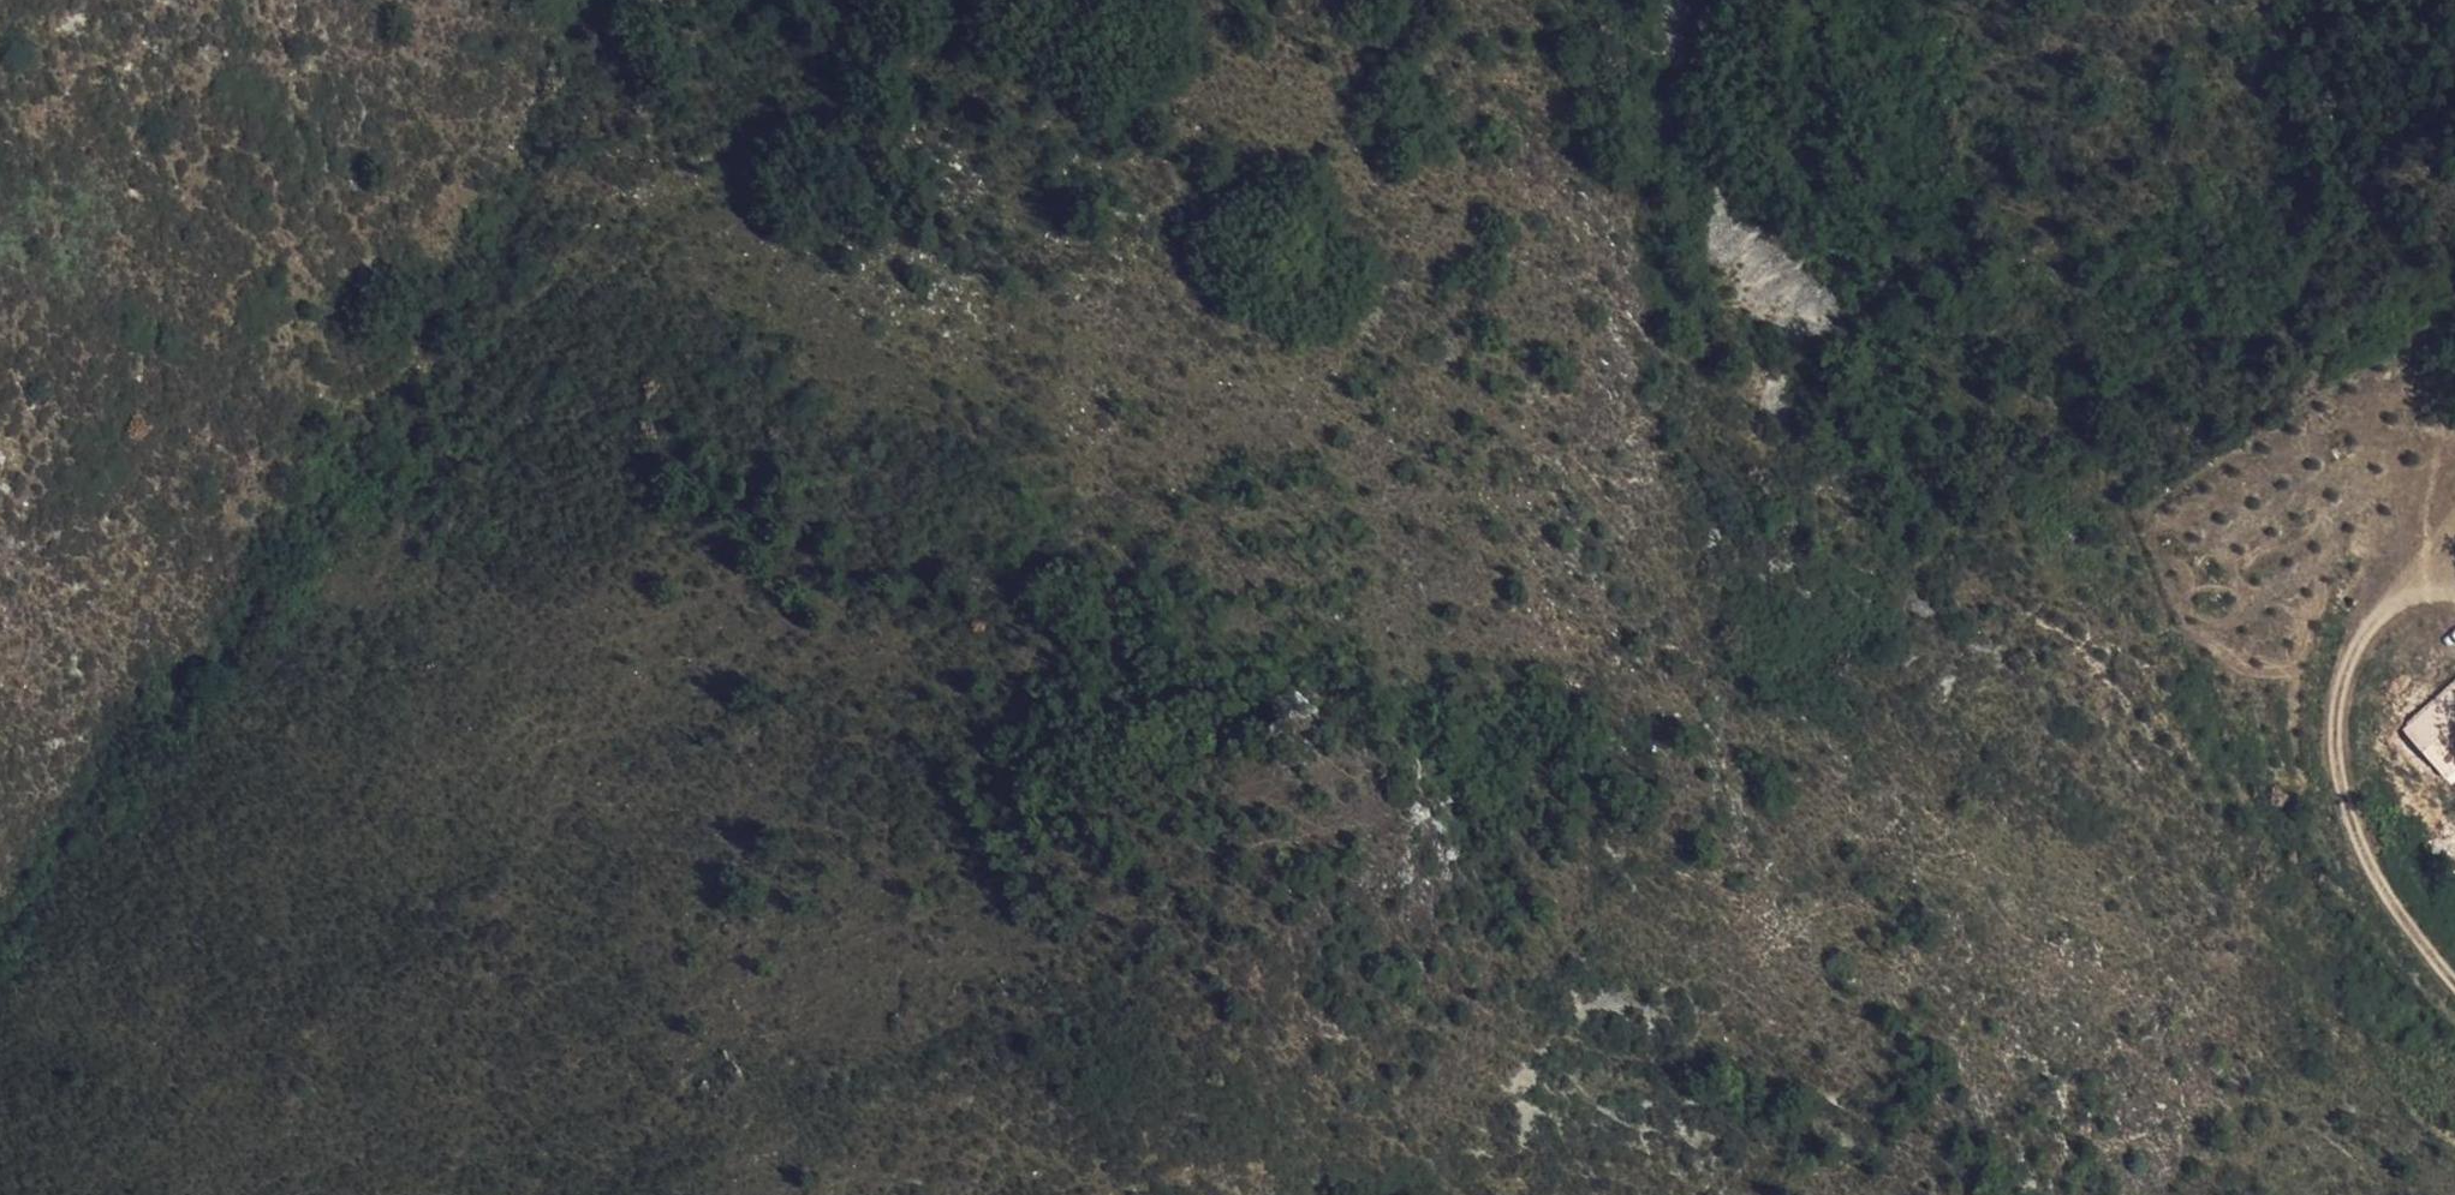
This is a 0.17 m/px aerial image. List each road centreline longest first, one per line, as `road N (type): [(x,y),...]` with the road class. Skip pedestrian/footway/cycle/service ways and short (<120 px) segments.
road 1 (track): [(2454,986),(2356,867),(2329,729),(2378,638),(2452,598)]

